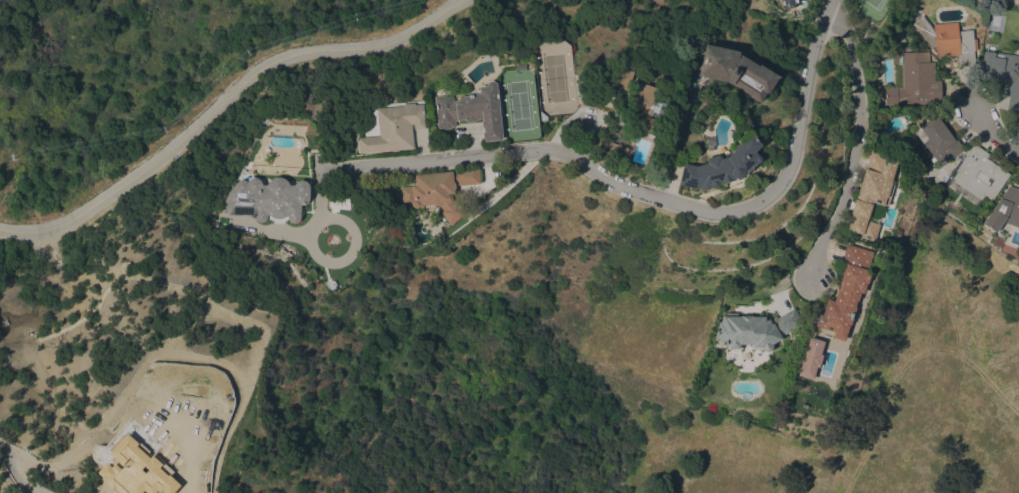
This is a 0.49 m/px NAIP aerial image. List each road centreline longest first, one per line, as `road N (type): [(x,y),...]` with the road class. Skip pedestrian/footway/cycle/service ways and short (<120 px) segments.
road 1 (residential): [(831,0),(793,159),(758,203),(699,210),(613,184),(553,148),(317,172)]
road 2 (secondary): [(460,0),(397,38),(267,67),(75,217),(30,233),(0,230)]
road 3 (residential): [(828,7),(866,109),(852,177),(813,278)]

